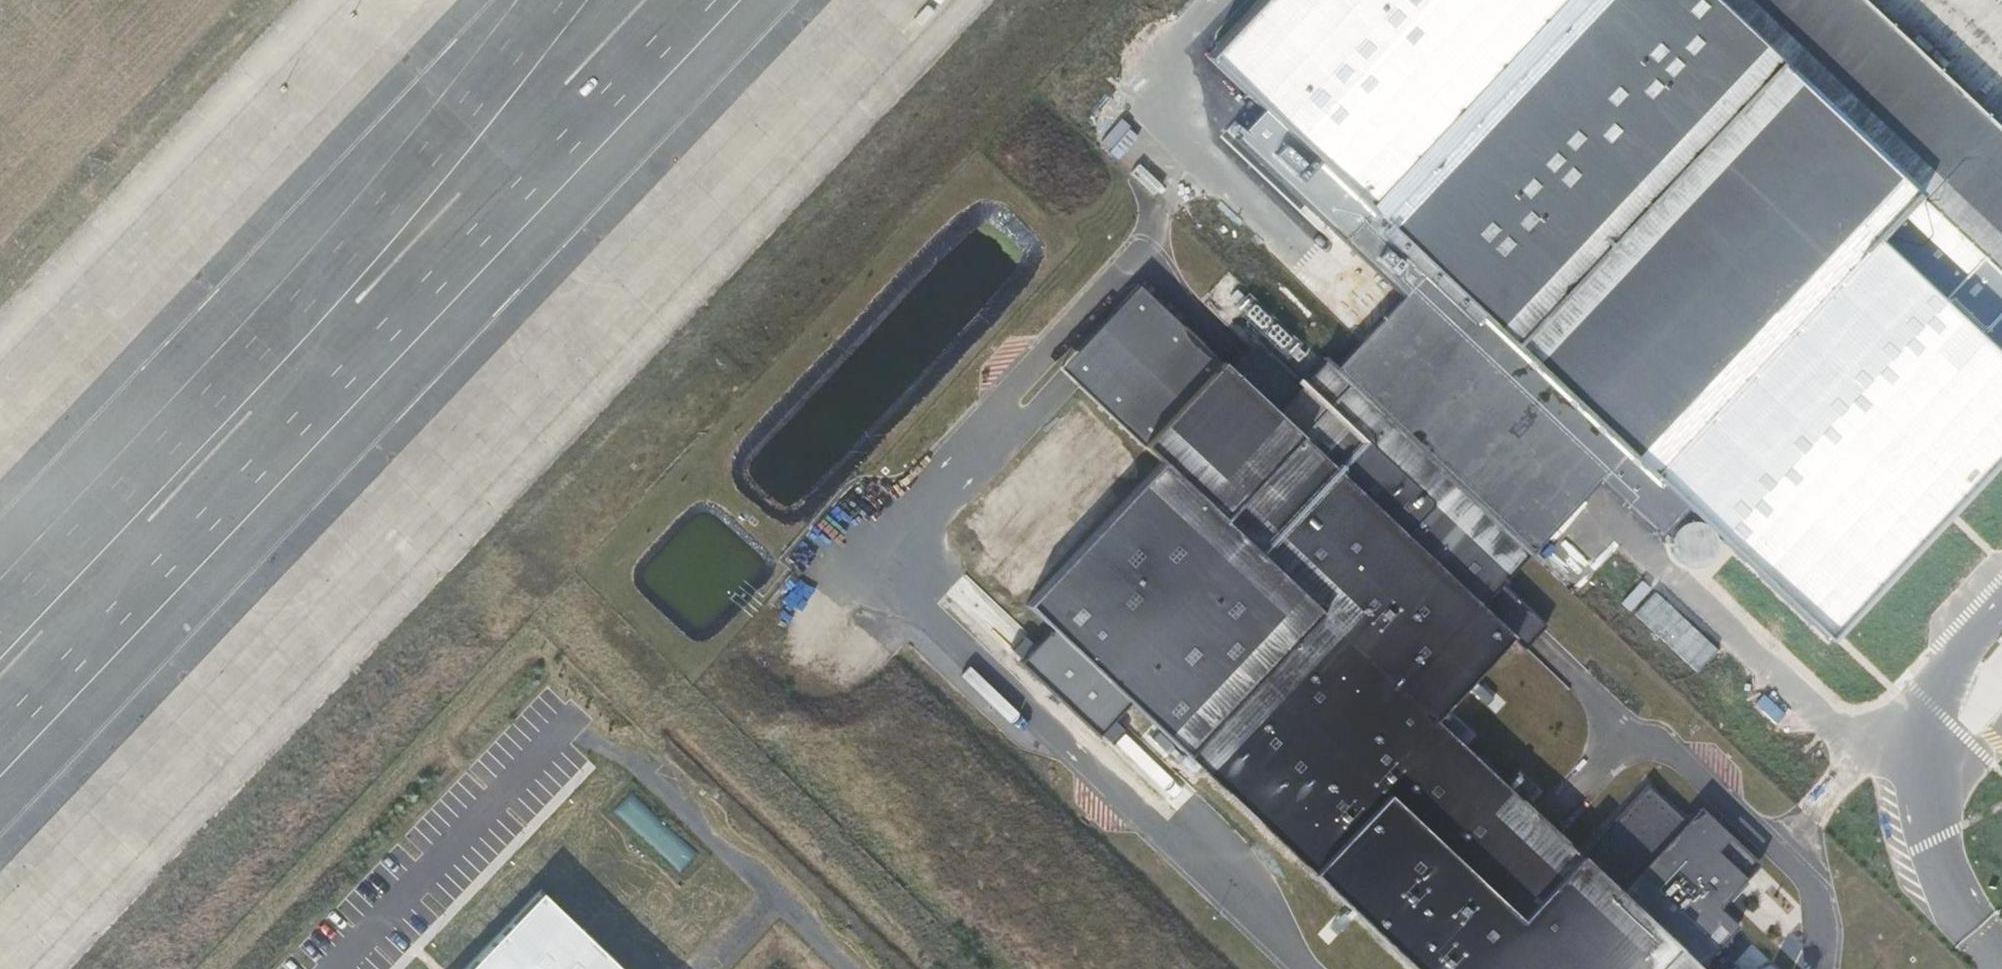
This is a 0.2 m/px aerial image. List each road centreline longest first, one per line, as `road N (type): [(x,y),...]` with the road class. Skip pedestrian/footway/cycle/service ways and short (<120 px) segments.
road 1 (track): [(362,0),(508,138)]

